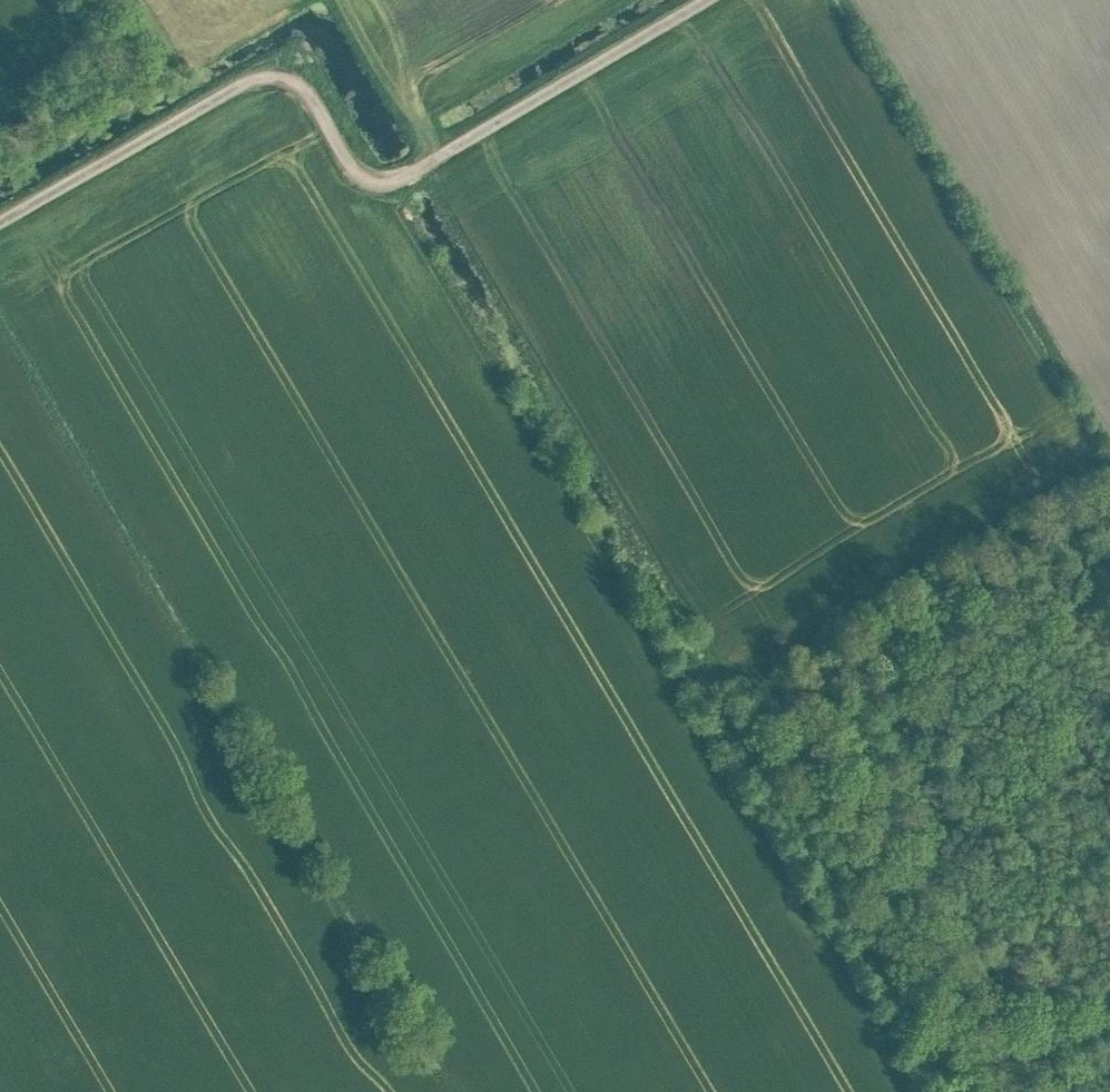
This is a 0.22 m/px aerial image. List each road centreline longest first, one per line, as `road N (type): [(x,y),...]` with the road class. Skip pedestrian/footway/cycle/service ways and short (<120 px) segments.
road 1 (track): [(0,218),(246,77),(273,74),(304,88),(358,176),(388,181),(709,0)]

